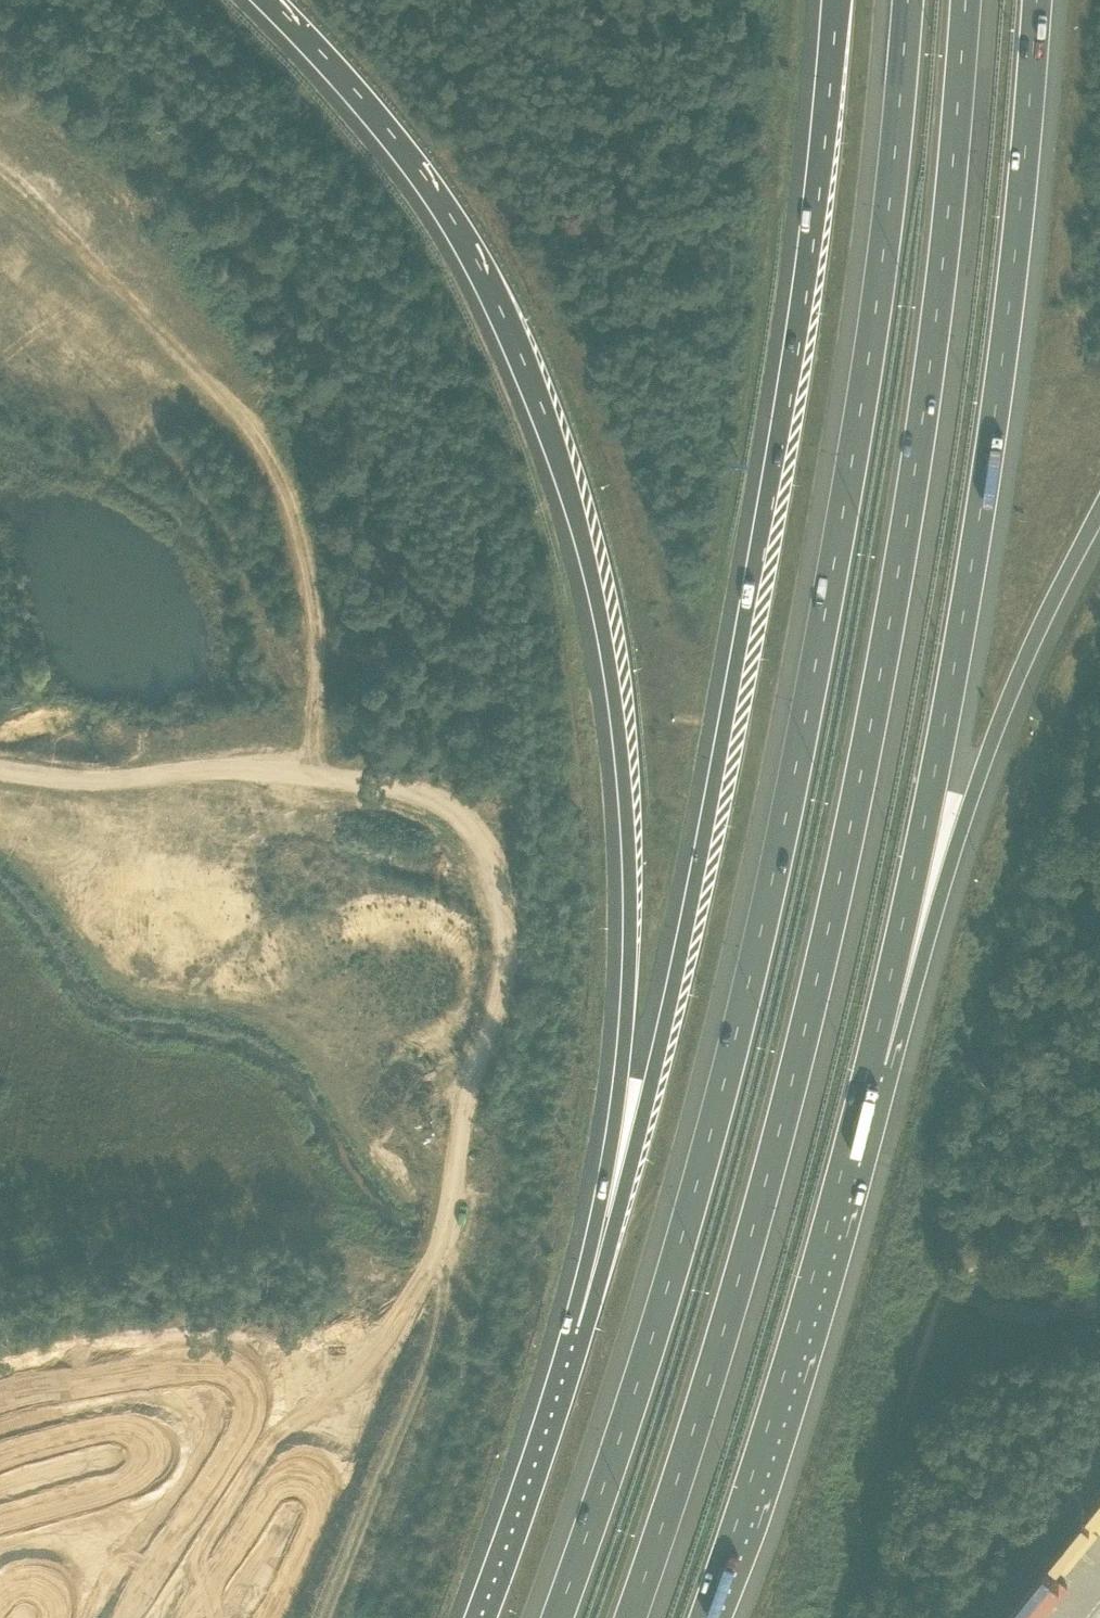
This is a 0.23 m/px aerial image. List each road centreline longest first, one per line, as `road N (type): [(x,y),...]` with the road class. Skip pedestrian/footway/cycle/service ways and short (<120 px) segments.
road 1 (motorway): [(906,0),(880,262),(810,697),(744,996),(661,1308),(554,1617)]
road 2 (motorway): [(636,1617),(734,1316),(873,735),(947,262),(970,0)]
road 3 (motorway): [(288,0),(429,164),(495,261),(563,413),(603,538),(636,749),(638,968),(630,1064),(580,1344)]
road 4 (motorway): [(837,0),(809,273),(766,545),(650,1122),(580,1344)]
road 5 (track): [(0,758),(398,773),(470,805),(506,874),(516,958),(500,1033),(317,1617)]
road 6 (motorway): [(871,1067),(955,701),(1023,256),(1037,0)]
road 7 (track): [(0,198),(192,360),(244,417),(306,551),(320,625),(310,770)]
road 8 (motorway): [(871,1067),(1010,696),(1099,508)]
road 9 (motorway): [(708,1617),(767,1445),(871,1067)]
road 10 (track): [(838,1617),(944,1294),(976,1275),(1048,1277),(1099,1263)]
road 11 (motorway): [(580,1344),(483,1617)]

